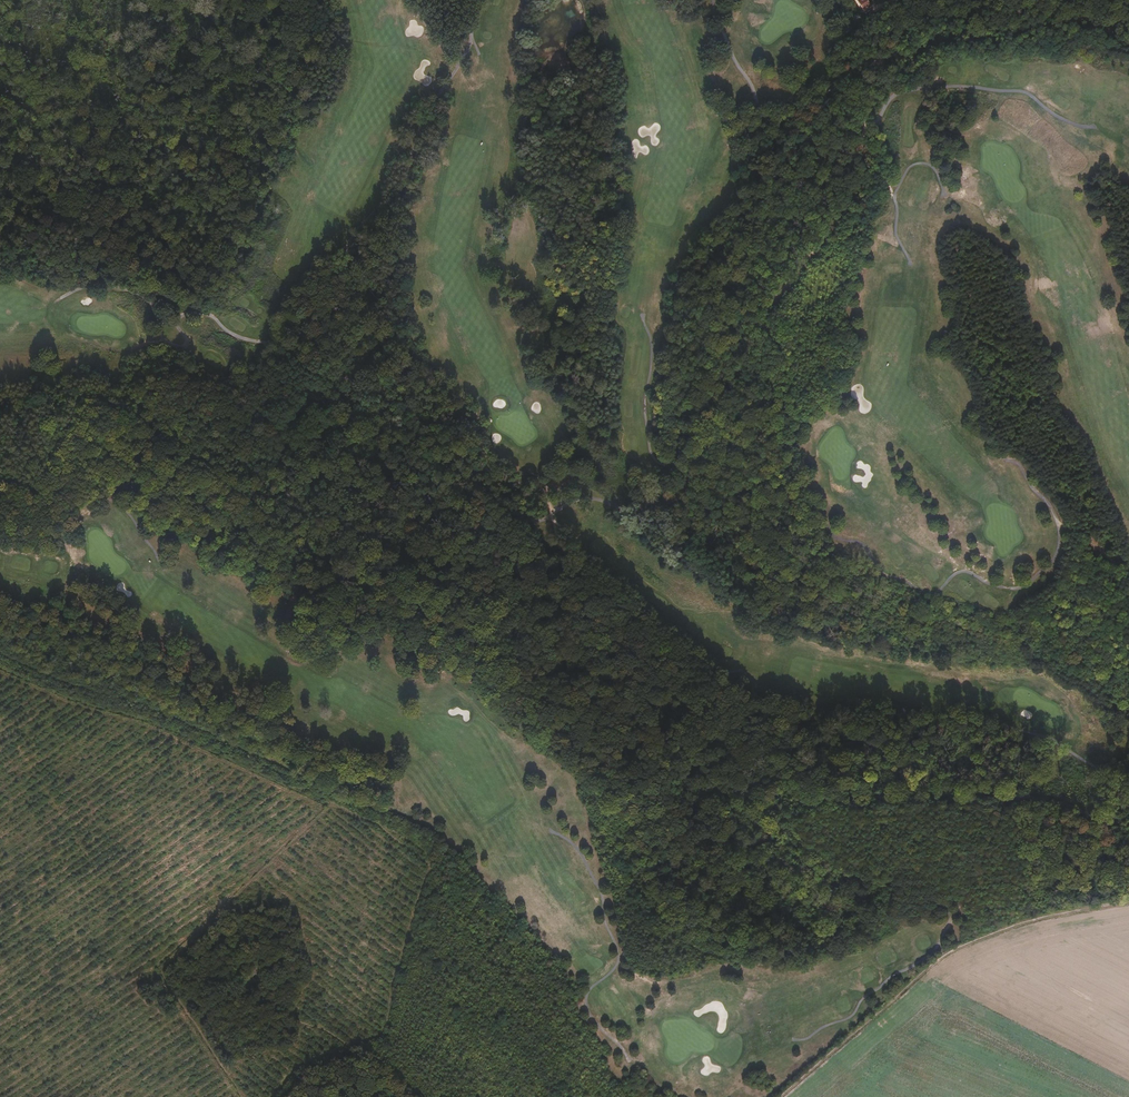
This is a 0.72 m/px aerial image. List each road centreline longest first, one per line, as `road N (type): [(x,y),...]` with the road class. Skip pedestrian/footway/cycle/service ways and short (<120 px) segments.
road 1 (track): [(1128,902),(1039,919),(958,948),(782,1096)]
road 2 (track): [(1128,40),(1076,22),(971,39)]

